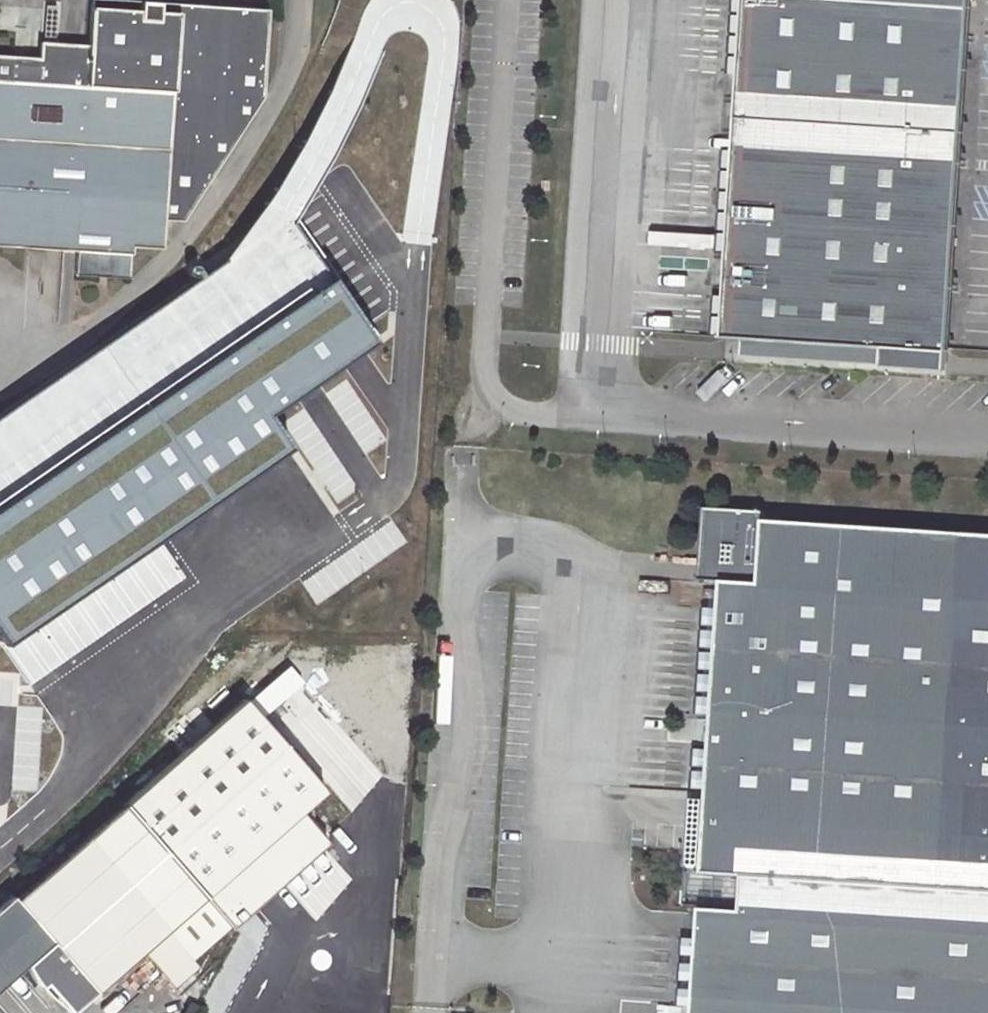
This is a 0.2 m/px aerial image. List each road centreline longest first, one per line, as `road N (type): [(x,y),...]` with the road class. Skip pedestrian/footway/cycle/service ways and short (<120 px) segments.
road 1 (unclassified): [(429,1012),(463,445)]

